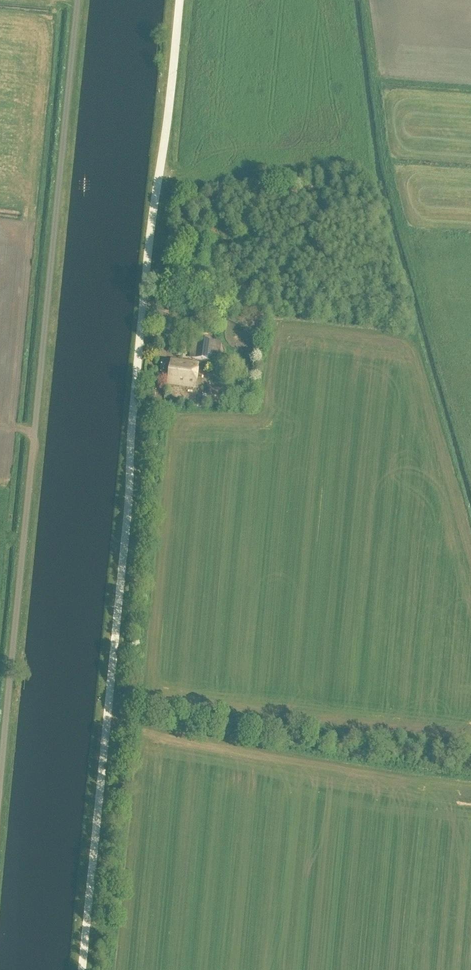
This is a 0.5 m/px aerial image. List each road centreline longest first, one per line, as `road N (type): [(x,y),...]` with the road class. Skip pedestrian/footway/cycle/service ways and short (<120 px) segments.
road 1 (unclassified): [(0,783),(78,0)]
road 2 (track): [(470,472),(393,192),(365,0)]

